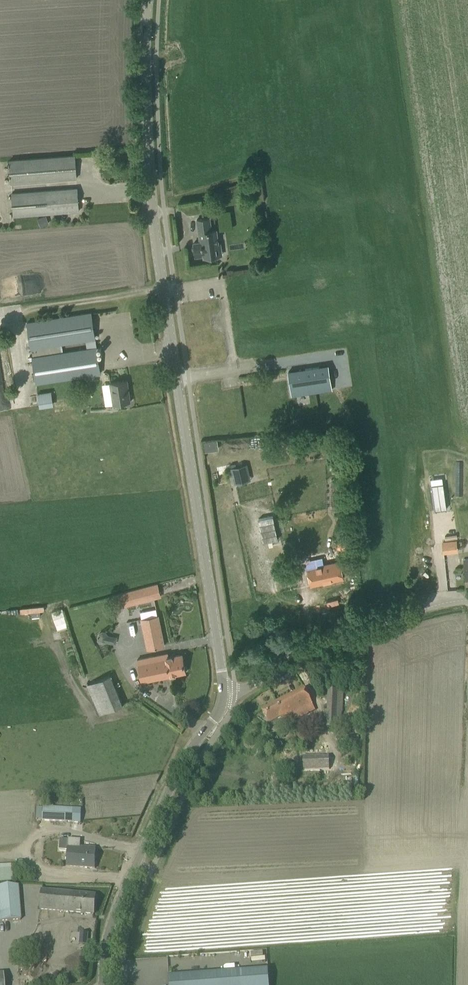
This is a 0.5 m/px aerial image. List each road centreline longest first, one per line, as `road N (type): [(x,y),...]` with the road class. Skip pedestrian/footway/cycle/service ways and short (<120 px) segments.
road 1 (unclassified): [(223,693),(147,152),(146,0)]
road 2 (unclassified): [(102,984),(114,915),(185,754),(223,693)]
road 3 (unclassified): [(223,693),(340,640),(409,616),(467,607)]

